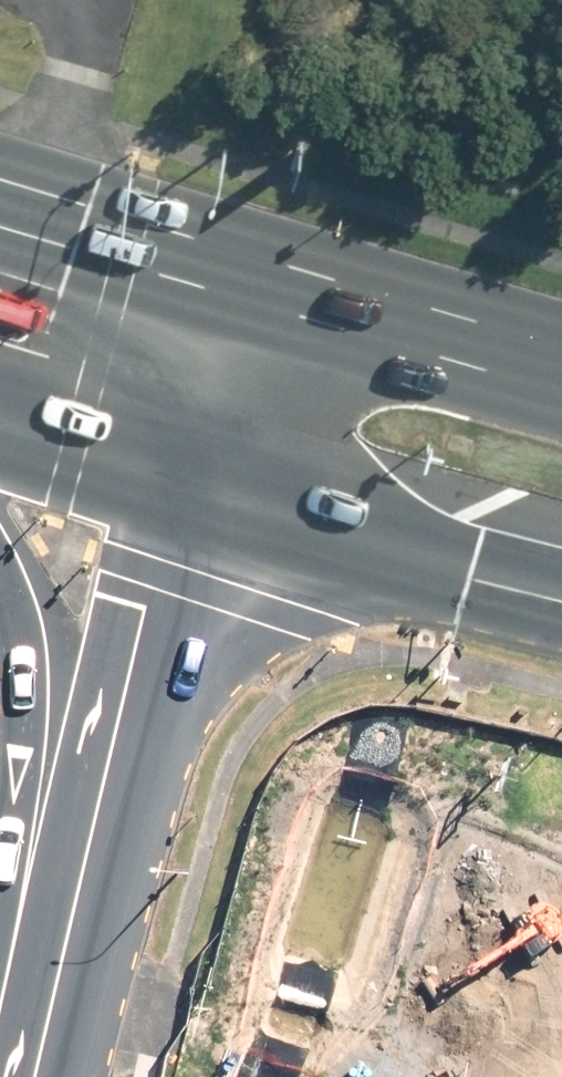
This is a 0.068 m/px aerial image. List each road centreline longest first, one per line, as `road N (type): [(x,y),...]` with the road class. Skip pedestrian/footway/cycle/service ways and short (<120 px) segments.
road 1 (secondary): [(186,479),(52,1002)]
road 2 (primary): [(52,1002),(13,824),(14,678),(0,587)]
road 3 (primary): [(561,587),(186,479)]
road 4 (primary): [(230,294),(561,383)]
road 5 (primary): [(0,221),(230,294)]
road 6 (primary): [(186,479),(0,419)]
road 7 (secondary): [(230,294),(186,479)]

